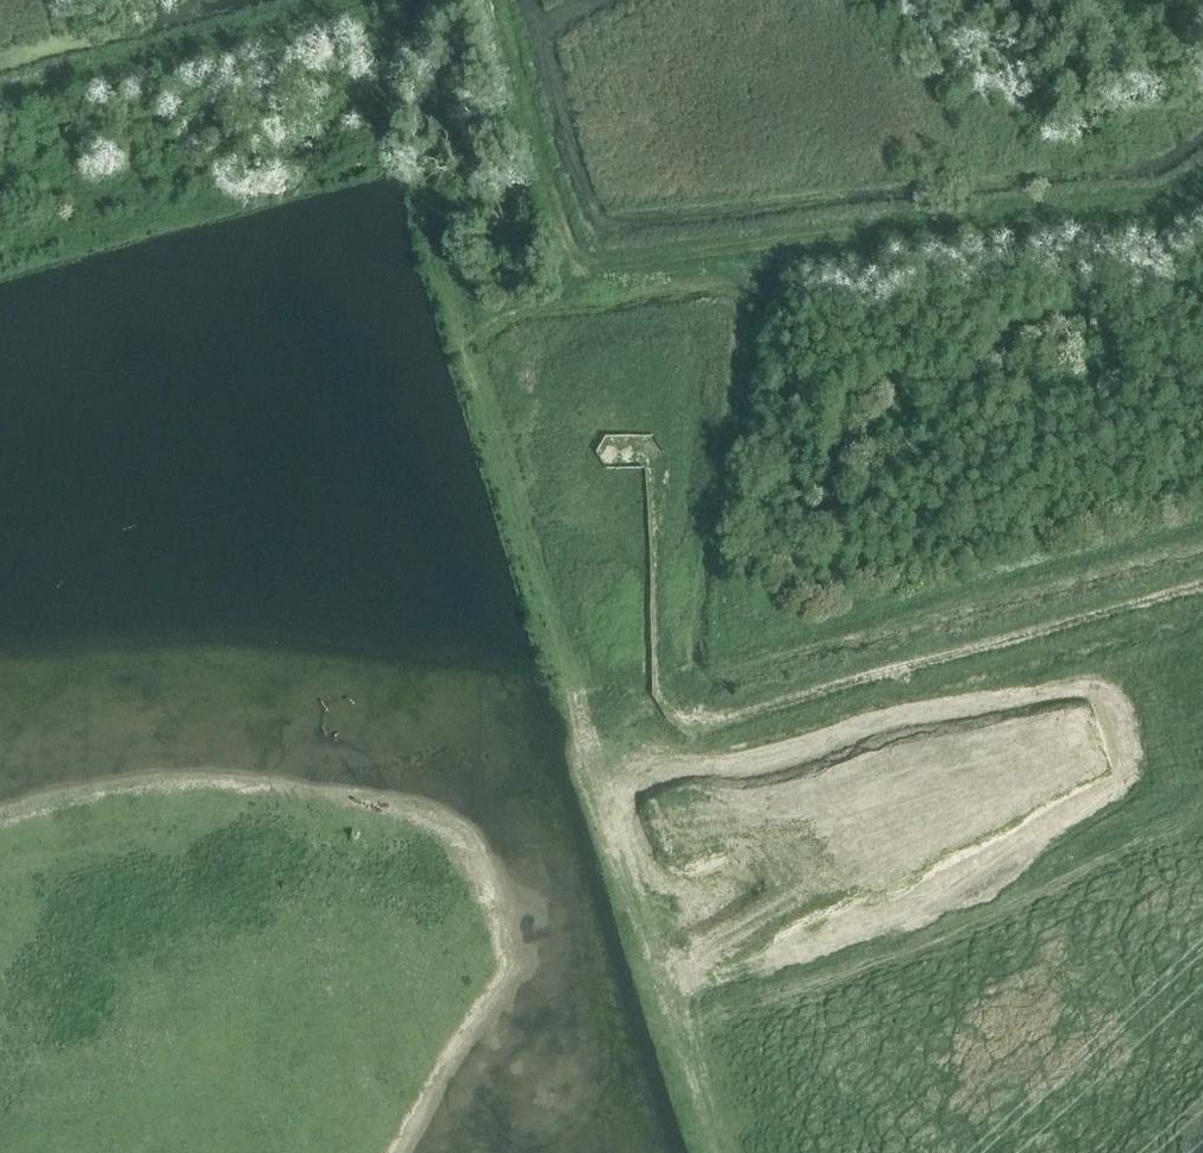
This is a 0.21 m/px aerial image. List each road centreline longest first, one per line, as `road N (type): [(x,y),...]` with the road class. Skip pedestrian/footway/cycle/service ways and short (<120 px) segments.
road 1 (track): [(494,0),(590,259),(1187,191),(1202,180)]
road 2 (track): [(0,96),(359,0)]

